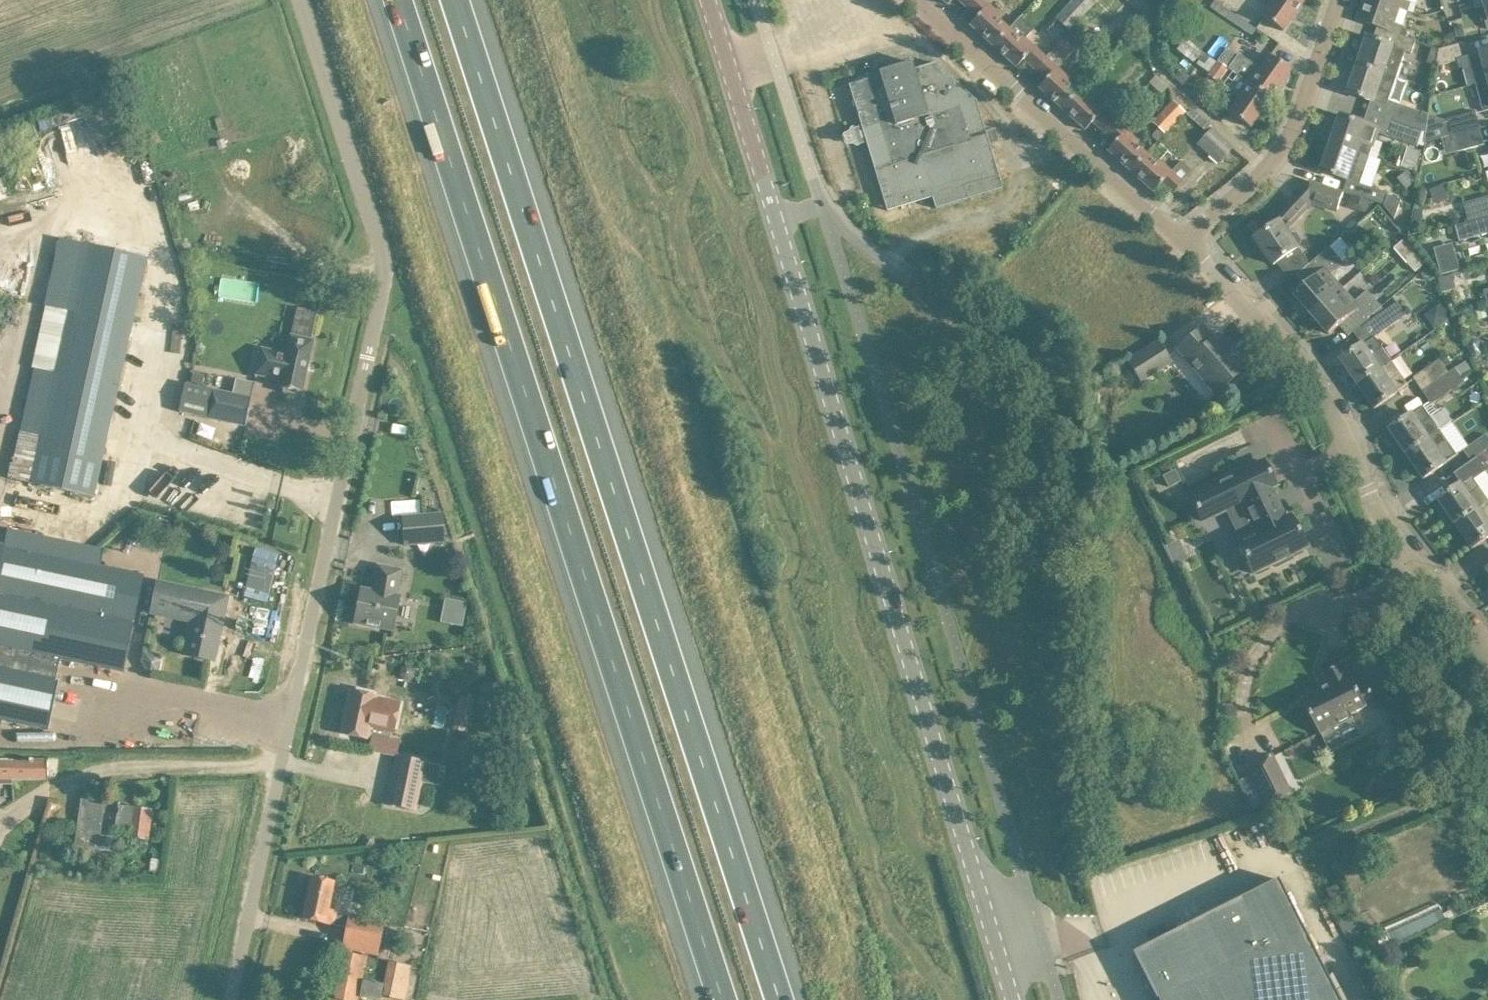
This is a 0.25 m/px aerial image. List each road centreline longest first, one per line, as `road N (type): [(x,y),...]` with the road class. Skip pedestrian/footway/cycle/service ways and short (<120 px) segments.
road 1 (motorway): [(785,999),(461,0)]
road 2 (motorway): [(397,0),(720,999)]
road 3 (tertiary): [(706,0),(1014,999)]
road 4 (unclassified): [(223,999),(378,291),(378,251),(299,0)]
road 5 (residential): [(1487,651),(1396,533),(1318,388),(1184,239)]
road 6 (residential): [(1184,239),(914,0)]
road 7 (residential): [(1184,239),(1244,196),(1285,143),(1337,0)]

